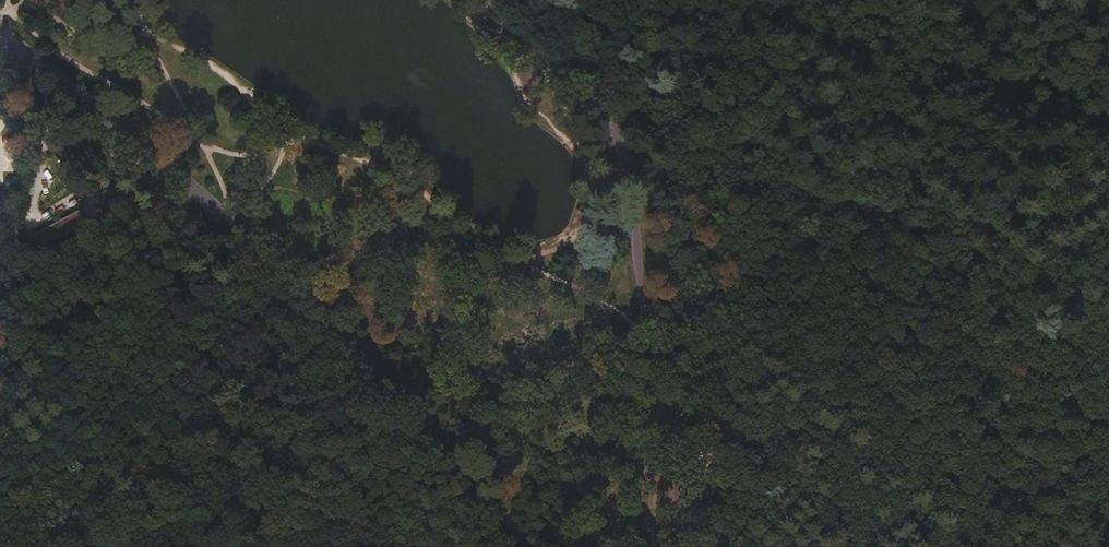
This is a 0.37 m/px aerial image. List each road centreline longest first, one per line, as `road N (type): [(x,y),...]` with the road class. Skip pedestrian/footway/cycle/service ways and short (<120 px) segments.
road 1 (track): [(567,77),(598,103),(621,141),(634,190),(646,330),(678,456),(676,546)]
road 2 (track): [(156,157),(34,217),(44,145),(72,91)]

